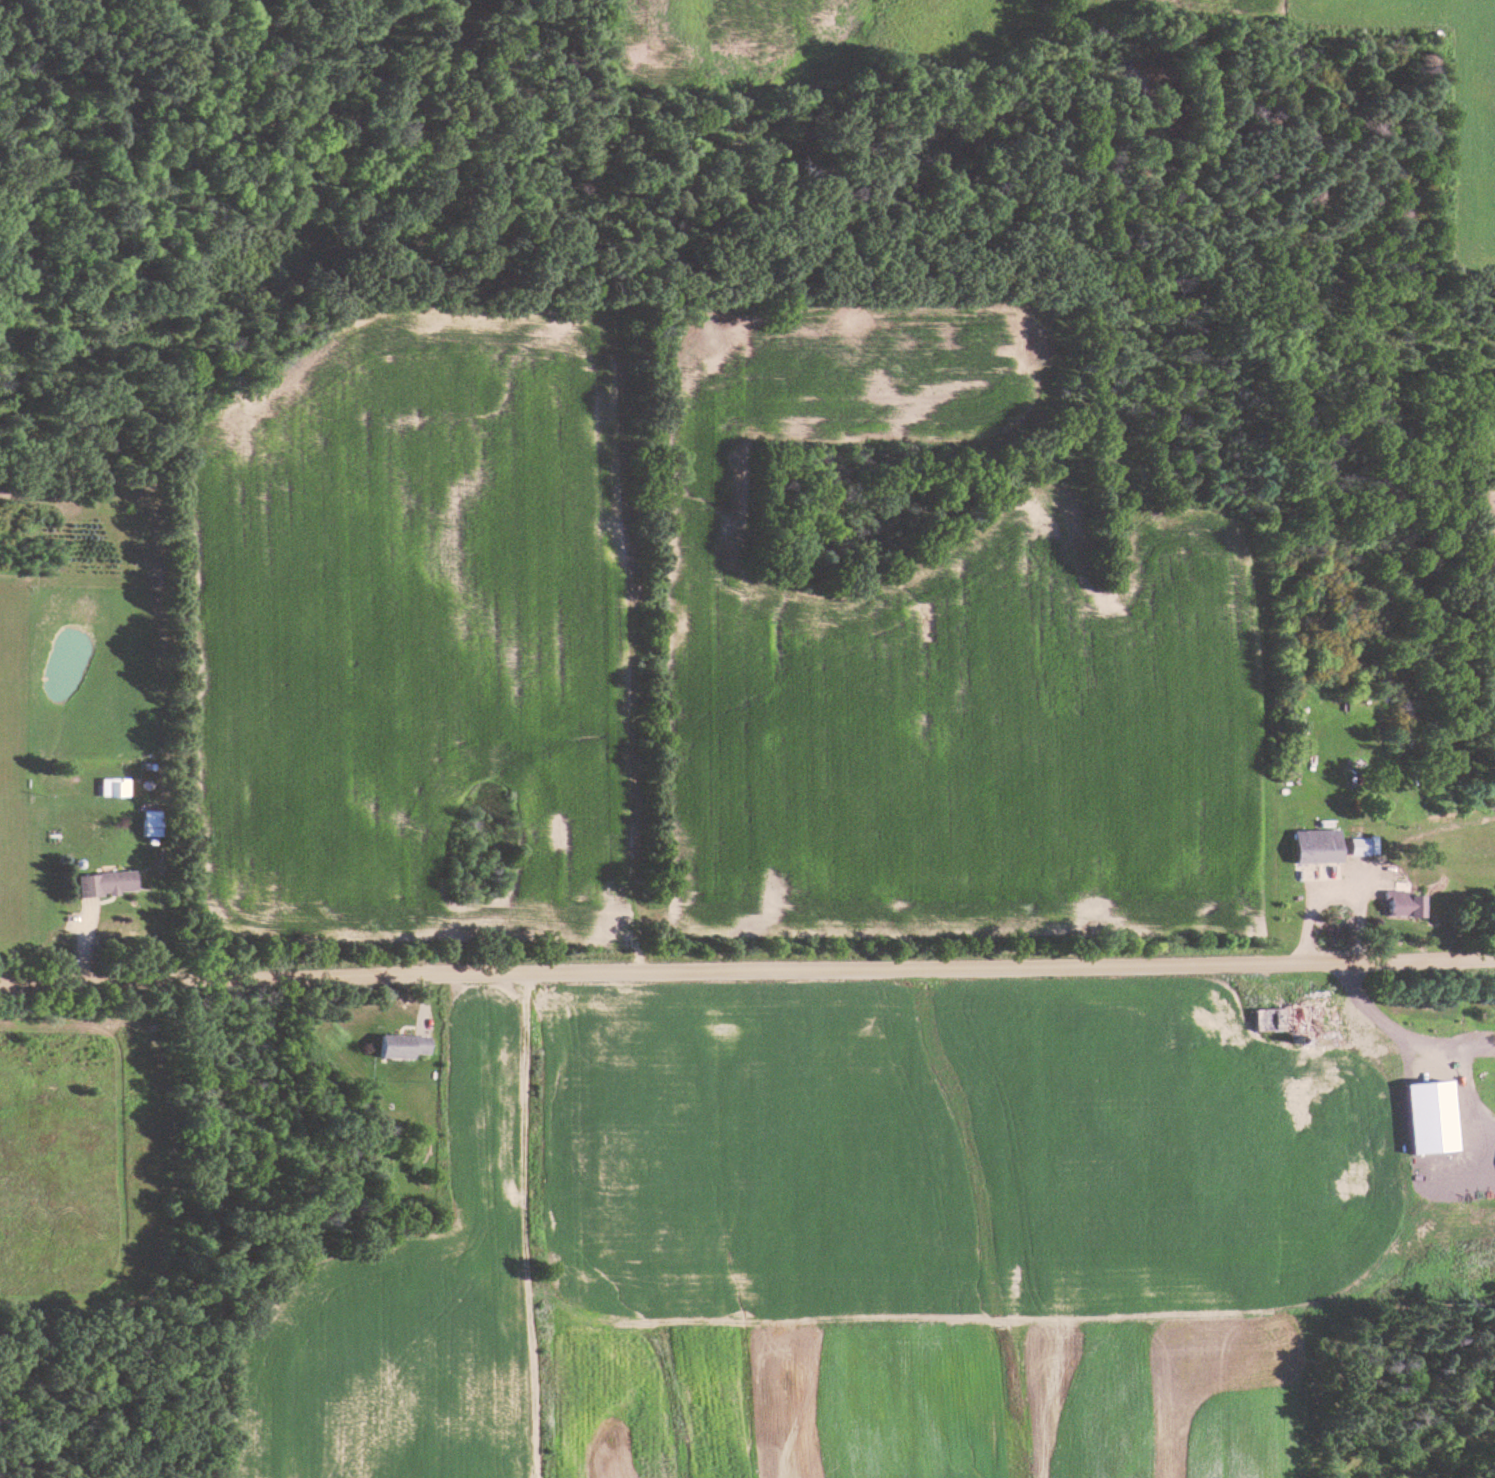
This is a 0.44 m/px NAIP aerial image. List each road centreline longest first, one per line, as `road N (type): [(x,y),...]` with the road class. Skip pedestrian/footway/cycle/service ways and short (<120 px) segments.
road 1 (residential): [(0,983),(1494,957)]

